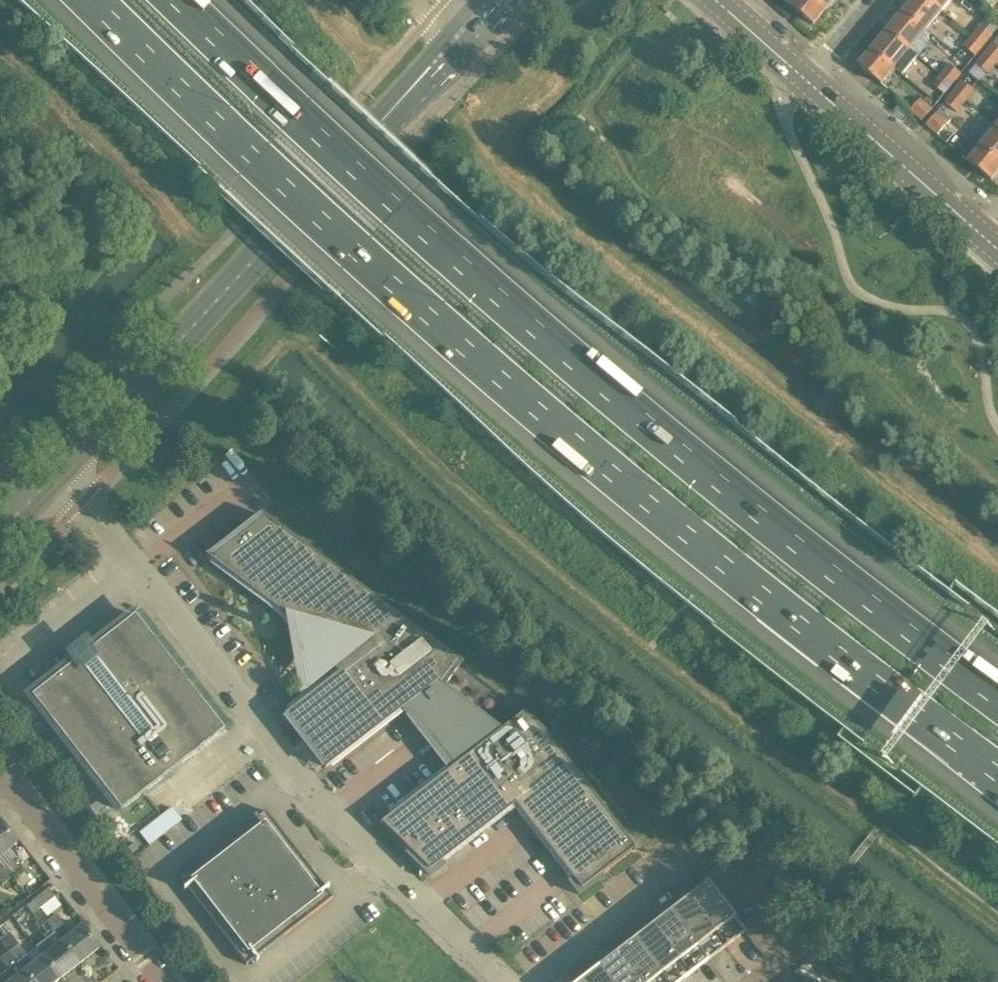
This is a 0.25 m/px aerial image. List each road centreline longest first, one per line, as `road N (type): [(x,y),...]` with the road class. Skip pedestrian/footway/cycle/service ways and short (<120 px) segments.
road 1 (motorway): [(88,0),(358,260),(785,615),(997,773)]
road 2 (motorway): [(997,698),(575,364),(175,0)]
road 3 (residential): [(509,981),(327,808),(63,471)]
road 4 (secondary): [(63,471),(494,0)]
road 5 (track): [(212,254),(0,46)]
road 6 (residential): [(164,981),(2,774)]
road 7 (tertiary): [(989,235),(814,77)]
road 8 (residential): [(533,981),(693,859)]
road 9 (tertiary): [(814,77),(718,0)]

